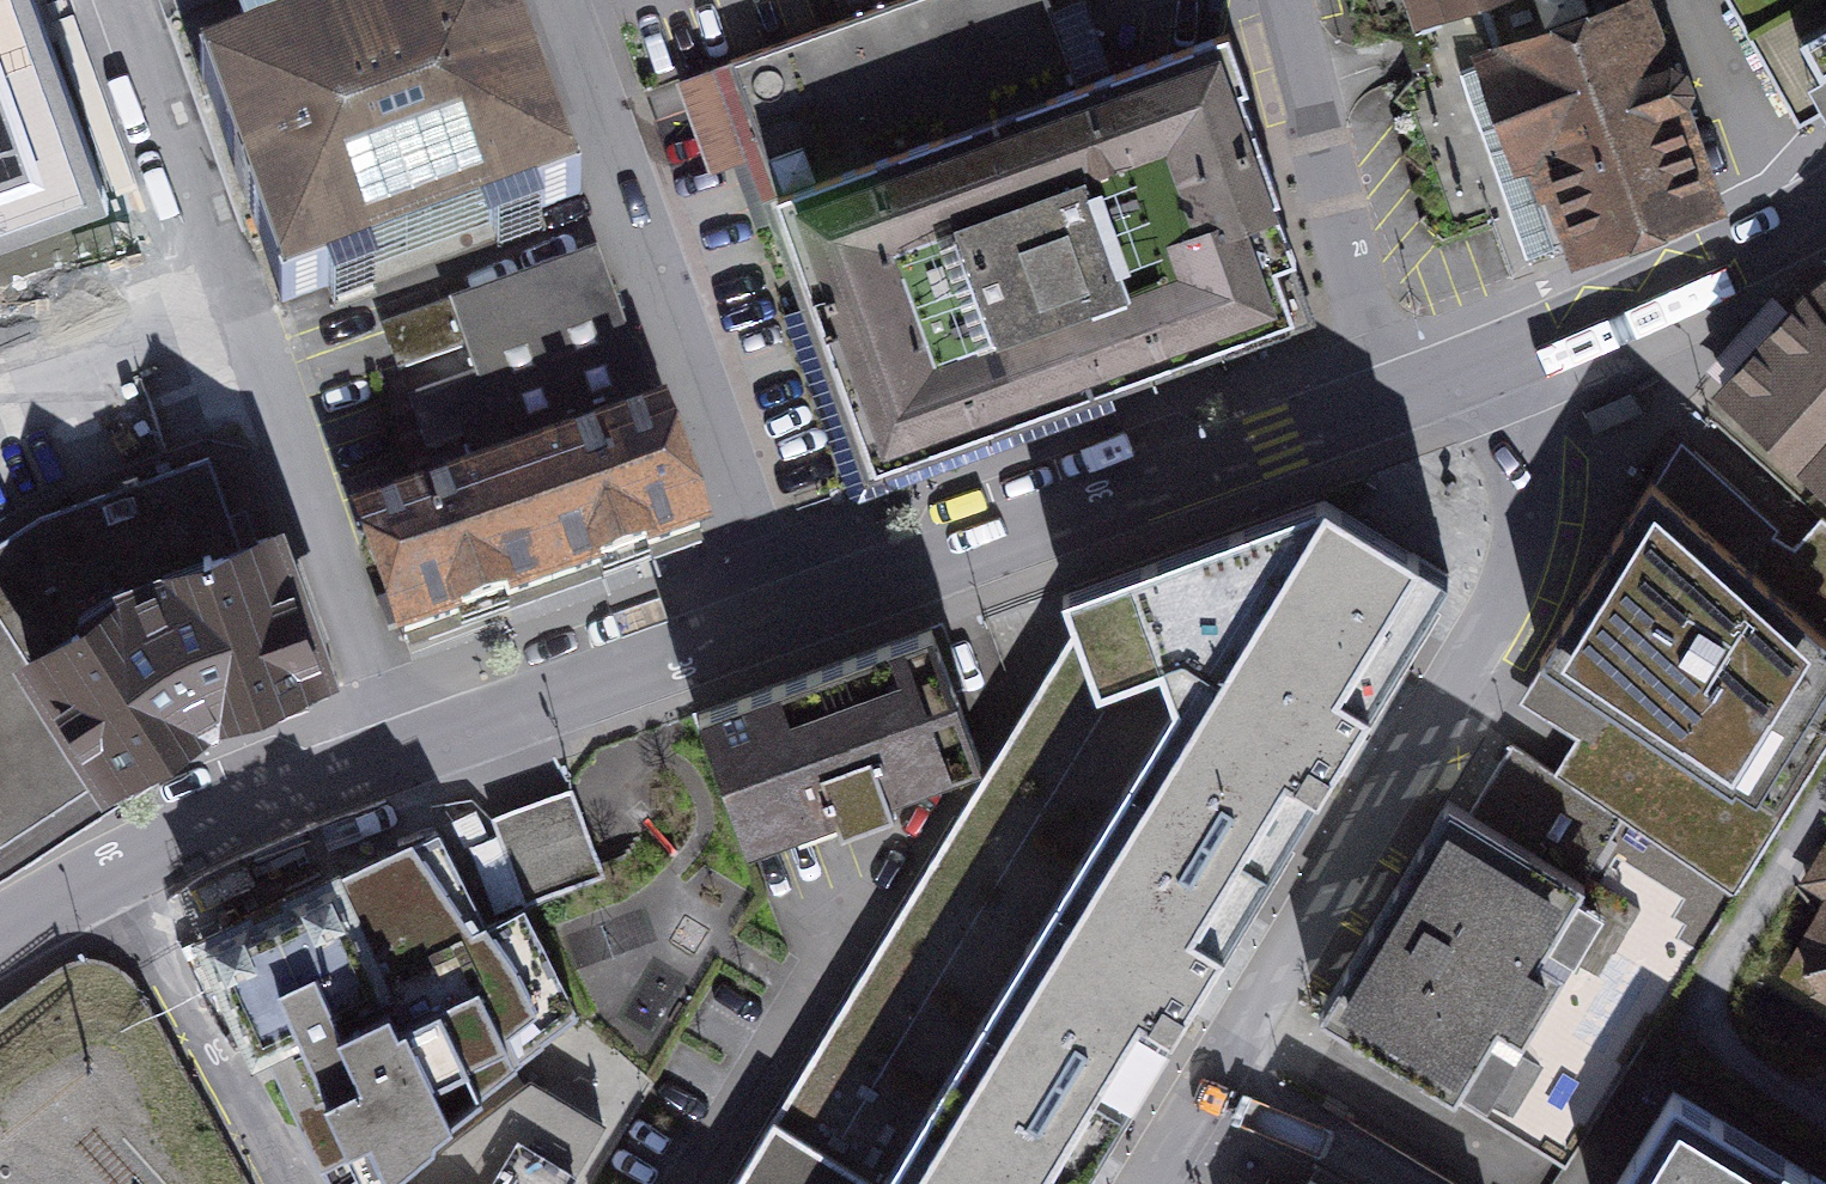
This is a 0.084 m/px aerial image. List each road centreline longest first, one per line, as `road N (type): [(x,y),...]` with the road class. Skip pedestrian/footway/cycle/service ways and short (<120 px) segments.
road 1 (residential): [(1489,361),(1527,474),(1526,531),(1508,586),(1145,1183)]
road 2 (residential): [(550,0),(777,620)]
road 3 (residential): [(1387,399),(777,620)]
road 4 (residential): [(396,754),(217,241)]
road 5 (residential): [(1288,0),(1387,399)]
road 6 (residential): [(777,620),(396,754)]
road 7 (residential): [(1825,210),(1489,361)]
road 8 (residential): [(114,871),(283,1183)]
road 9 (residential): [(396,754),(114,871)]
road 10 (residential): [(217,241),(125,0)]
road 11 (residential): [(217,241),(0,311)]
road 12 (residential): [(114,871),(0,943)]

